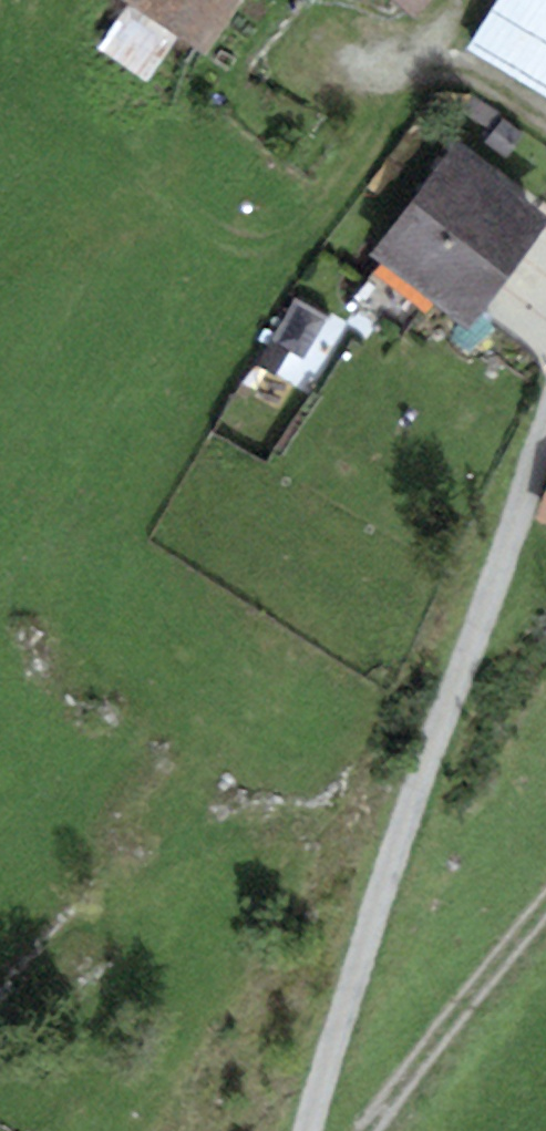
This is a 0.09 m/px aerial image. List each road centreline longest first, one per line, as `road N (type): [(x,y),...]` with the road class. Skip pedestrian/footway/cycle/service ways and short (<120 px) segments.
road 1 (track): [(459,0),(310,225),(272,250),(255,250),(200,242),(25,92),(10,66),(11,0)]
road 2 (track): [(316,1130),(508,535)]
road 3 (track): [(387,1130),(545,923)]
road 4 (residential): [(508,535),(545,419)]

